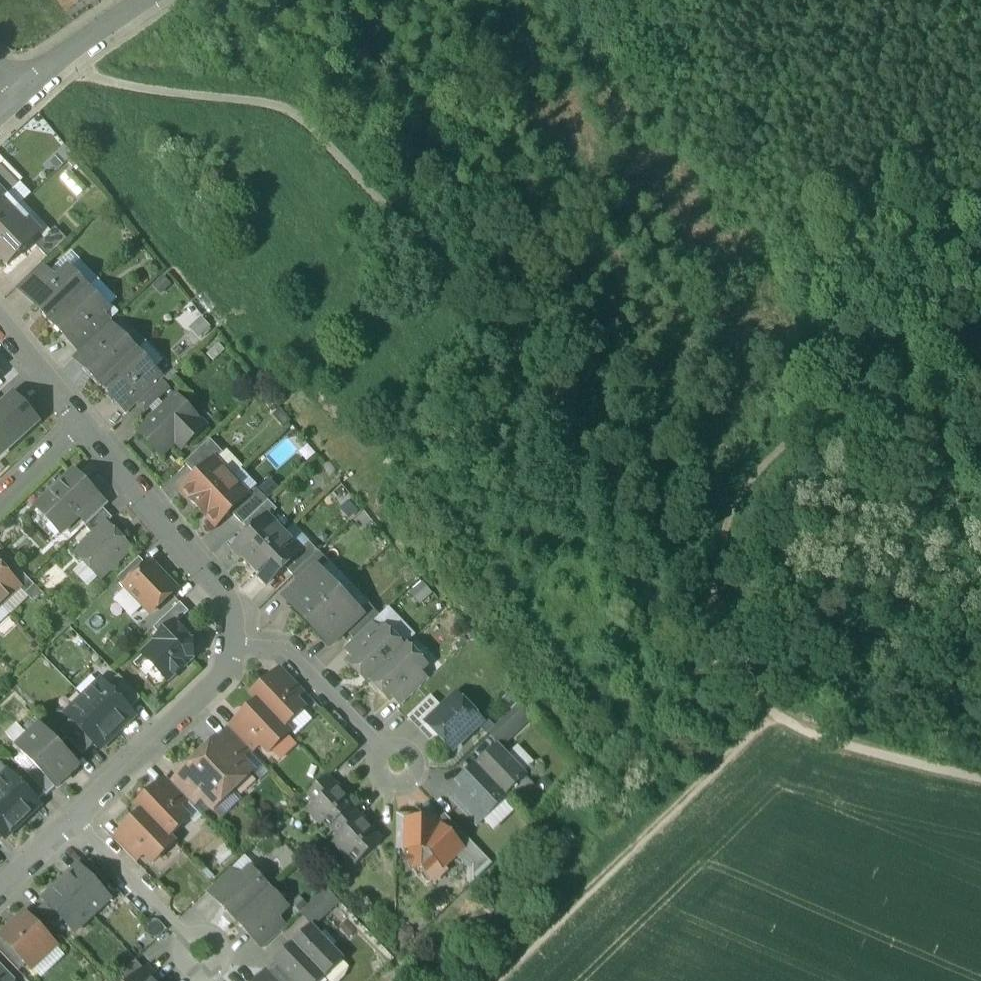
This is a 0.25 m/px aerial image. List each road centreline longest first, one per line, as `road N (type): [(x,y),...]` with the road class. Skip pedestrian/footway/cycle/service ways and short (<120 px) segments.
road 1 (track): [(65,53),(116,92),(310,117),(510,319),(642,495),(672,619),(770,719),(818,742),(980,781)]
road 2 (track): [(980,364),(799,462),(757,519),(727,669)]
road 3 (track): [(496,980),(770,719)]
road 4 (residential): [(76,424),(225,602),(232,644)]
road 5 (residential): [(232,644),(222,681),(79,820)]
road 6 (residential): [(395,764),(281,649),(232,644)]
road 7 (residential): [(207,957),(79,820)]
road 8 (residential): [(14,98),(144,0)]
road 9 (residential): [(0,329),(76,424)]

